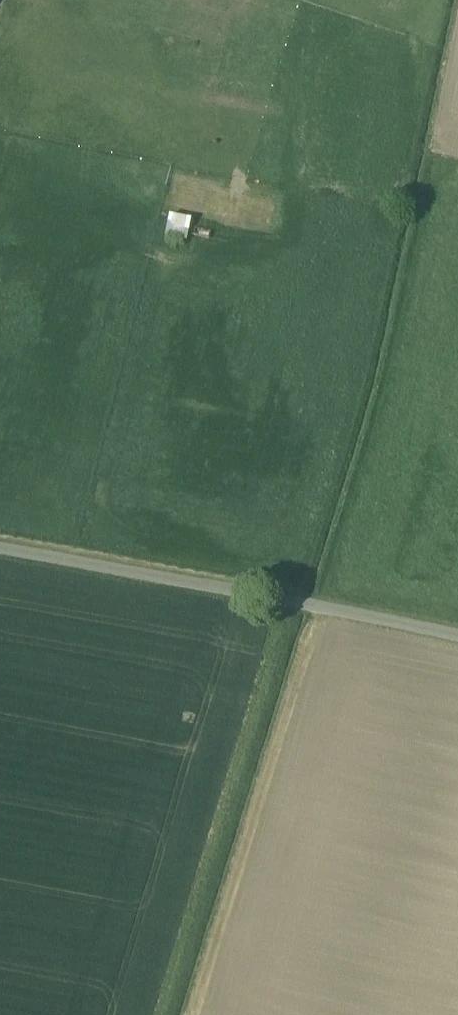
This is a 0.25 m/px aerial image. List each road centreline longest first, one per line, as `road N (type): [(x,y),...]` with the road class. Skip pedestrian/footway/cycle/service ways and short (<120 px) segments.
road 1 (unclassified): [(0,550),(457,638)]

